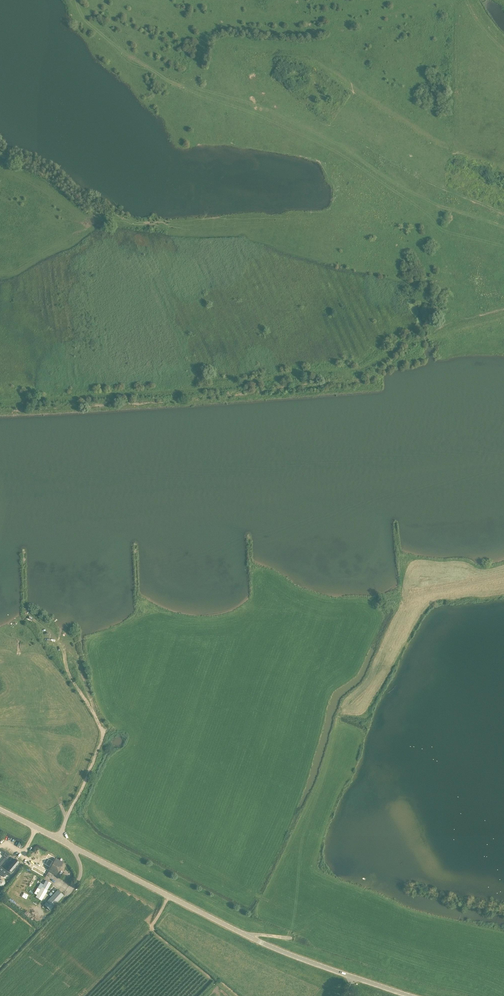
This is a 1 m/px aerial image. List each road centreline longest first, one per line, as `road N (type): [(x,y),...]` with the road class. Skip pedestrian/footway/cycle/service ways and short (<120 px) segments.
road 1 (unclassified): [(411,995),(248,938),(0,810)]
road 2 (track): [(116,0),(206,29),(265,32),(395,13),(433,0)]
road 3 (track): [(58,839),(104,735),(65,650)]

